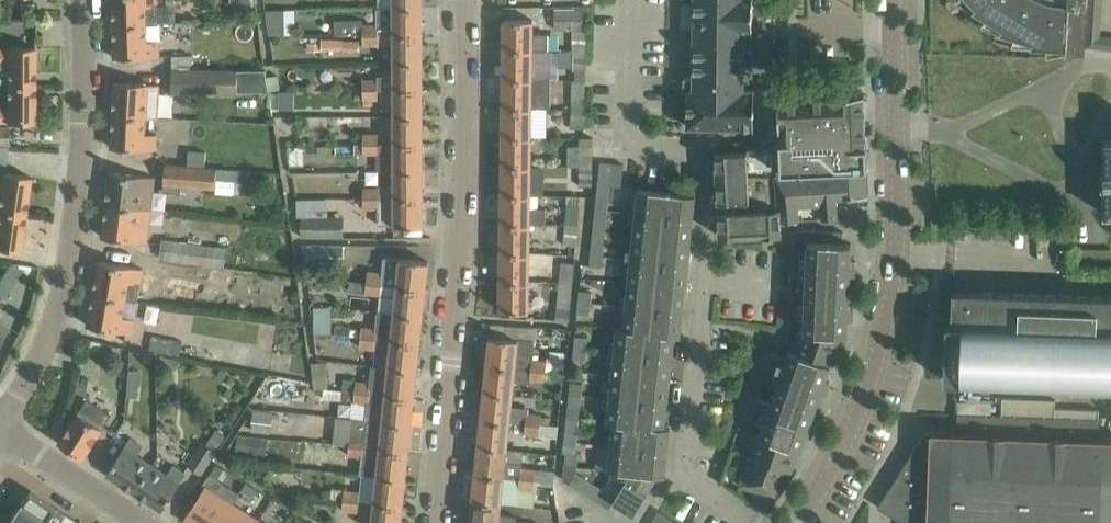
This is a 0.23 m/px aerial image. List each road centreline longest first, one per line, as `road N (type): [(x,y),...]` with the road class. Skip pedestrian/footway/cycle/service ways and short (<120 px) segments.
road 1 (residential): [(800,522),(837,461),(872,374),(895,277),(895,0)]
road 2 (residential): [(432,522),(465,187),(460,0)]
road 3 (residential): [(1,427),(57,332),(76,233),(80,0)]
road 4 (residential): [(705,283),(698,157),(628,143),(630,0)]
road 5 (residential): [(683,470),(705,283)]
road 6 (unclassified): [(137,522),(1,427)]

